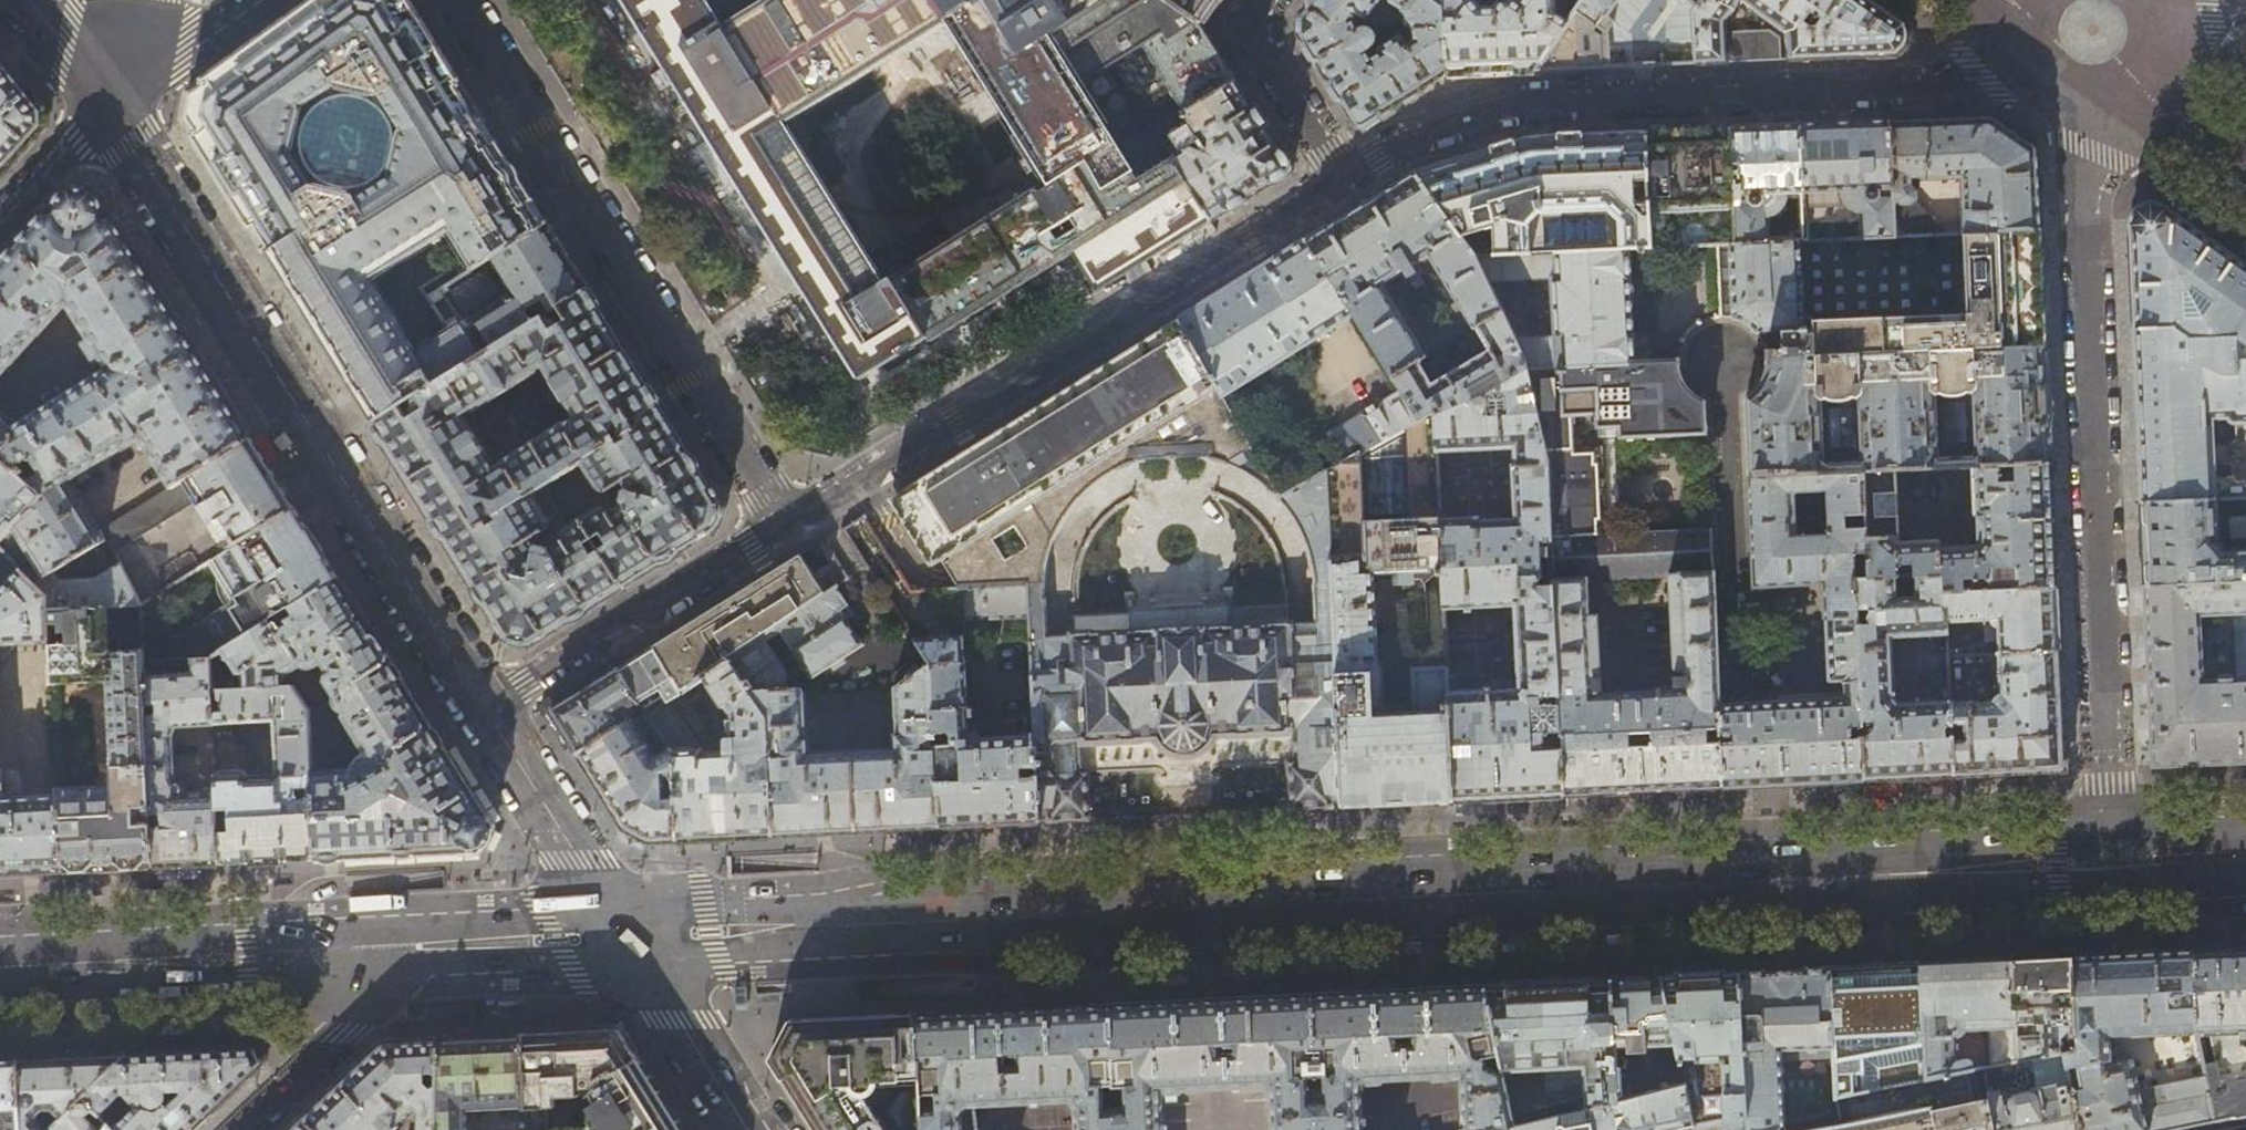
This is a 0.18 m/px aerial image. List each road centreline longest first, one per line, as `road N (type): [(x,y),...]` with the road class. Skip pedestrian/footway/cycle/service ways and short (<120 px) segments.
road 1 (primary): [(628,936),(2111,862)]
road 2 (residential): [(2084,90),(2111,862)]
road 3 (residential): [(1343,176),(1375,156),(1526,104),(1984,81),(2046,68)]
road 4 (tertiary): [(111,98),(484,706)]
road 5 (residential): [(787,523),(1343,176)]
road 6 (residential): [(458,0),(787,523)]
road 7 (primary): [(0,965),(420,946)]
road 8 (residential): [(484,706),(787,523)]
road 9 (residential): [(237,1129),(420,946)]
road 10 (tertiary): [(751,1129),(628,936)]
road 11 (primary): [(420,946),(628,936)]
road 12 (residential): [(1268,0),(1258,15),(1260,37),(1343,176)]
road 13 (residential): [(255,0),(111,98)]
road 14 (residential): [(111,98),(0,229)]
road 15 (tertiary): [(484,706),(568,841)]
road 16 (tertiary): [(2245,157),(2134,75)]
road 17 (primary): [(2111,862),(2245,855)]
road 18 (tertiary): [(32,0),(111,98)]

